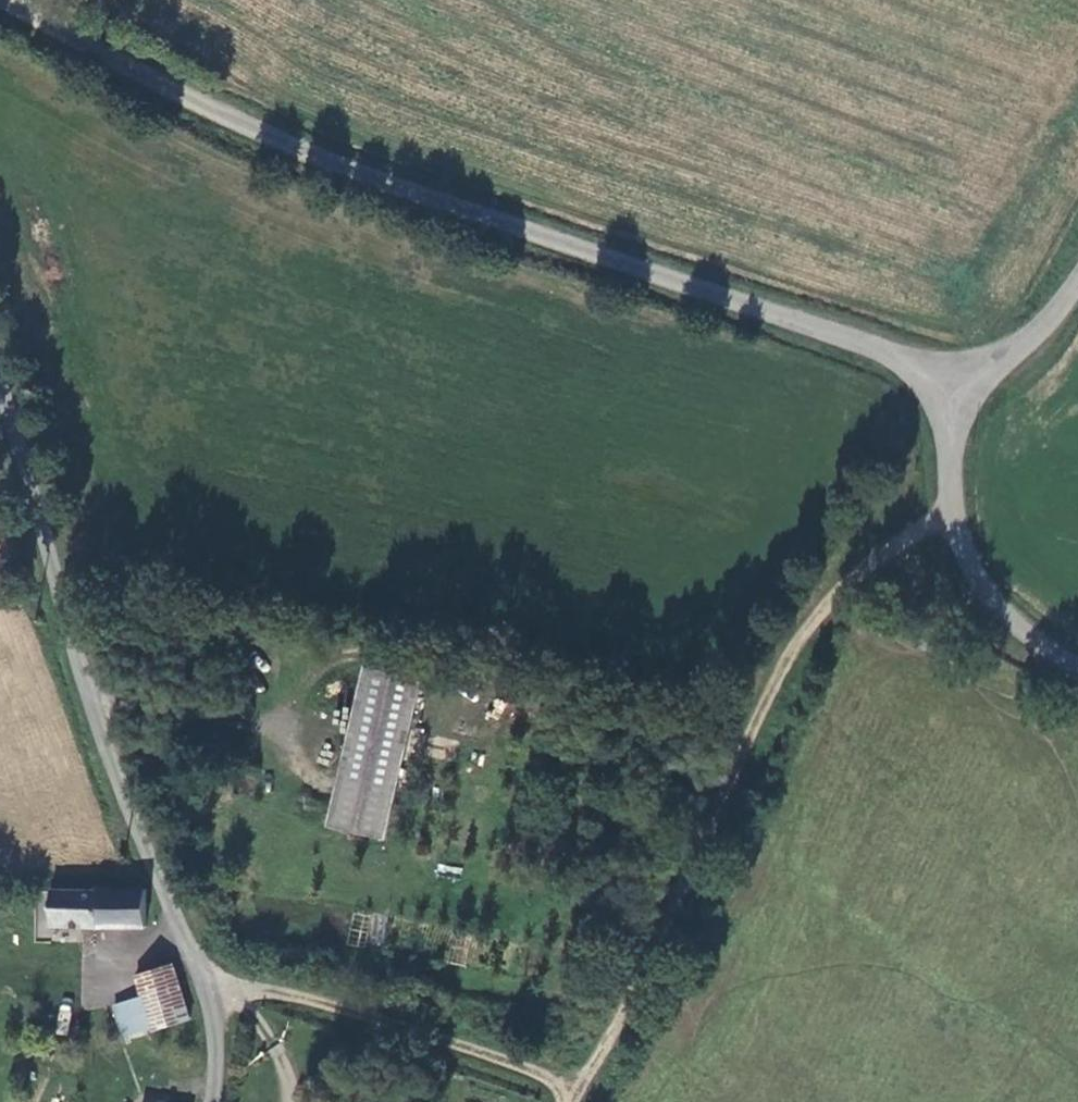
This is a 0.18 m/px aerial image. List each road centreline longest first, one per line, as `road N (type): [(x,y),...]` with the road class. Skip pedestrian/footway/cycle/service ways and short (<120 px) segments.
road 1 (unclassified): [(950,375),(276,138),(6,0)]
road 2 (unclassified): [(0,406),(129,816),(212,984),(219,1074),(213,1101)]
road 3 (track): [(949,500),(793,645),(578,1087)]
road 4 (track): [(212,984),(292,990),(578,1087)]
road 5 (unclassified): [(1077,666),(985,596),(949,500),(950,375)]
road 6 (unclassified): [(950,375),(1003,362),(1051,322),(1077,276)]

